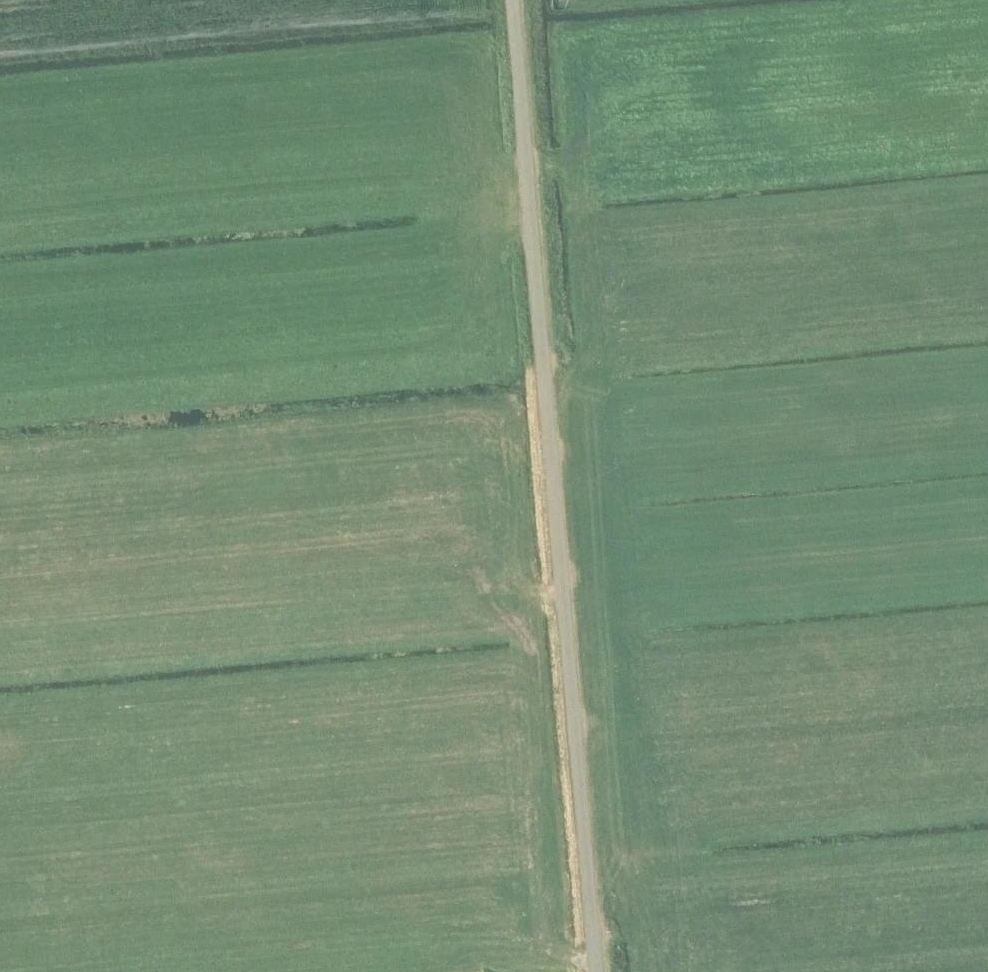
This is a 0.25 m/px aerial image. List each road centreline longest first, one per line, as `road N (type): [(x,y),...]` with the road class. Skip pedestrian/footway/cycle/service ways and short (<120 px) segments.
road 1 (unclassified): [(597,971),(511,0)]

